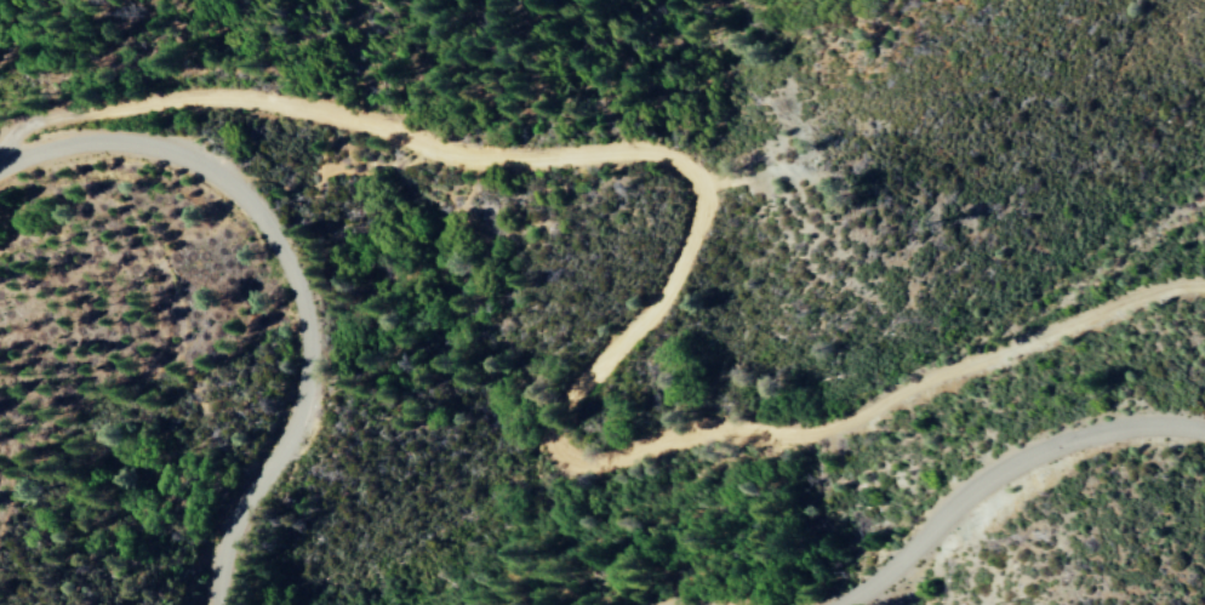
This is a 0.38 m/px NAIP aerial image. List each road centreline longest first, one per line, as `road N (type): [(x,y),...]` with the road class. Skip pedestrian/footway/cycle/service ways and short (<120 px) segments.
road 1 (track): [(5,169),(15,139),(42,124),(206,105),(339,121),(476,160),(675,166),(706,200),(704,230),(667,299),(560,413),(553,446),(573,467),(702,440),(834,433),(1155,297),(1204,289)]
road 2 (tertiary): [(0,172),(88,154),(162,158),(246,199),(297,262),(319,323),(318,381),(223,557),(216,604)]
road 3 (tertiary): [(855,604),(942,504),(999,466),(1095,430),(1204,429)]

